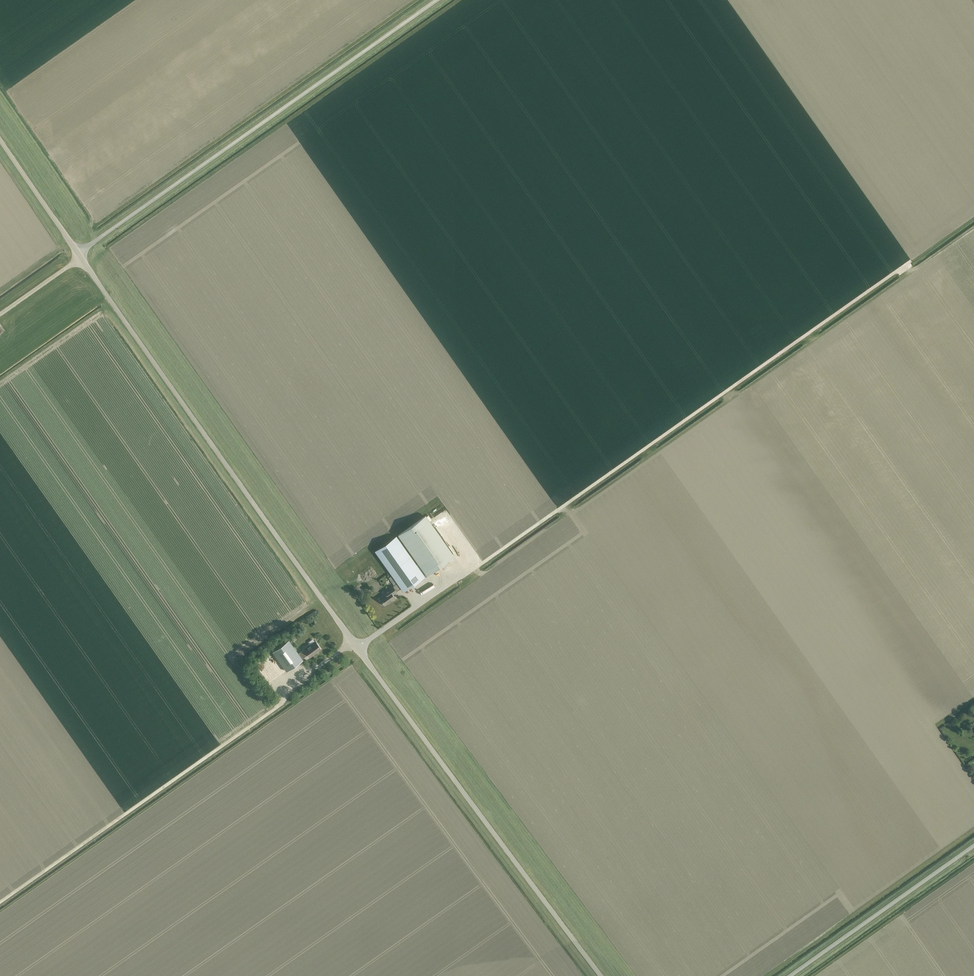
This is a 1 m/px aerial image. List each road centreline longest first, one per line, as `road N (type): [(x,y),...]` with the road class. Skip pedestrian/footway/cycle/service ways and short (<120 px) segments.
road 1 (unclassified): [(599,975),(334,619),(79,253)]
road 2 (unclassified): [(79,253),(434,0)]
road 3 (unclassified): [(79,253),(0,139)]

